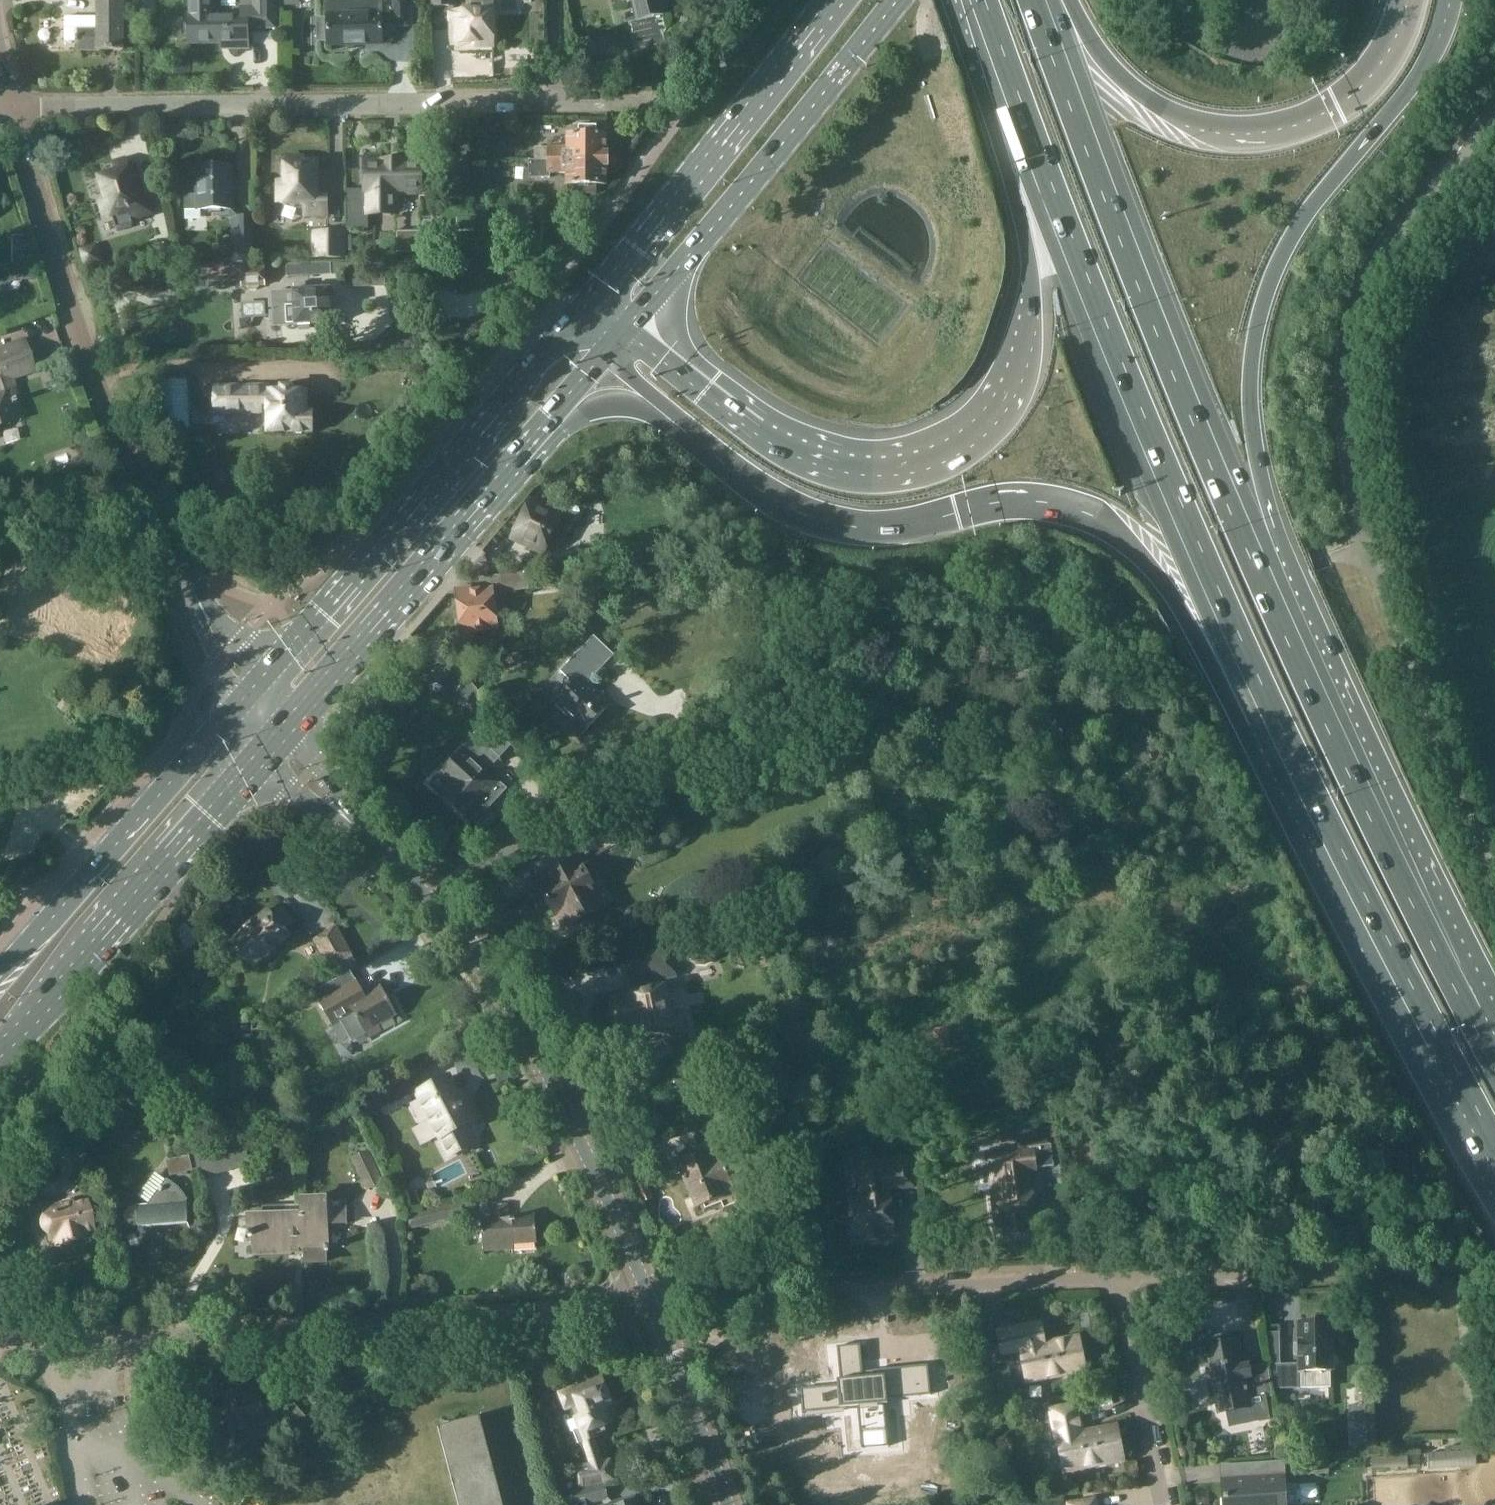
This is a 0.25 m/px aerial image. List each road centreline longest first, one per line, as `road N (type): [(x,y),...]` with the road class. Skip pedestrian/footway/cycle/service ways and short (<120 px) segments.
road 1 (unclassified): [(1494,869),(1420,716),(1382,605),(1350,461),(1343,361),(1361,294),(1404,223),(1494,118)]
road 2 (motorway): [(1023,126),(1033,296),(1019,374),(988,414),(925,457),(879,466),(793,446),(634,317)]
road 3 (motorway): [(691,427),(782,495),(845,520),(900,523),(1028,499),(1095,519),(1129,543),(1204,652),(1269,716)]
road 4 (unclassified): [(0,1340),(35,1345),(124,1333),(588,1312),(645,1288)]
road 5 (residential): [(11,104),(558,101),(556,0)]
road 6 (motorway): [(1023,126),(1078,274),(1269,716)]
road 7 (motorway): [(1250,541),(1257,461),(1251,374),(1263,306),(1311,209),(1427,66),(1451,0)]
road 8 (motorway): [(1250,541),(1161,330),(1039,0)]
road 9 (motorway): [(1494,1048),(1250,541)]
road 10 (motorway): [(1269,716),(1494,1153)]
road 11 (primary): [(588,303),(268,673)]
road 12 (motorway): [(1408,0),(1398,35),(1360,87),(1292,126),(1256,134),(1183,121),(1043,0)]
road 13 (residential): [(645,1288),(536,1049),(422,890)]
road 14 (residential): [(651,1303),(1096,1277)]
road 15 (residential): [(149,504),(47,247),(11,104)]
road 16 (primary): [(634,317),(896,0)]
road 17 (primary): [(0,1056),(264,755)]
road 18 (primary): [(296,720),(551,418)]
road 19 (primary): [(827,0),(588,303)]
road 20 (primary): [(237,706),(0,977)]
road 21 (residential): [(707,745),(422,890)]
road 22 (residential): [(1096,1277),(1355,1269)]
road 23 (residential): [(1138,1504),(1096,1277)]
road 24 (residential): [(729,1504),(651,1303)]
road 25 (residential): [(0,513),(149,504)]
road 26 (motorway): [(551,418),(617,399),(691,427)]
road 27 (motorway): [(975,0),(1023,126)]
road 28 (residential): [(363,835),(296,720)]
road 29 (residential): [(264,755),(294,788),(363,835)]
road 30 (residential): [(193,592),(237,706)]

